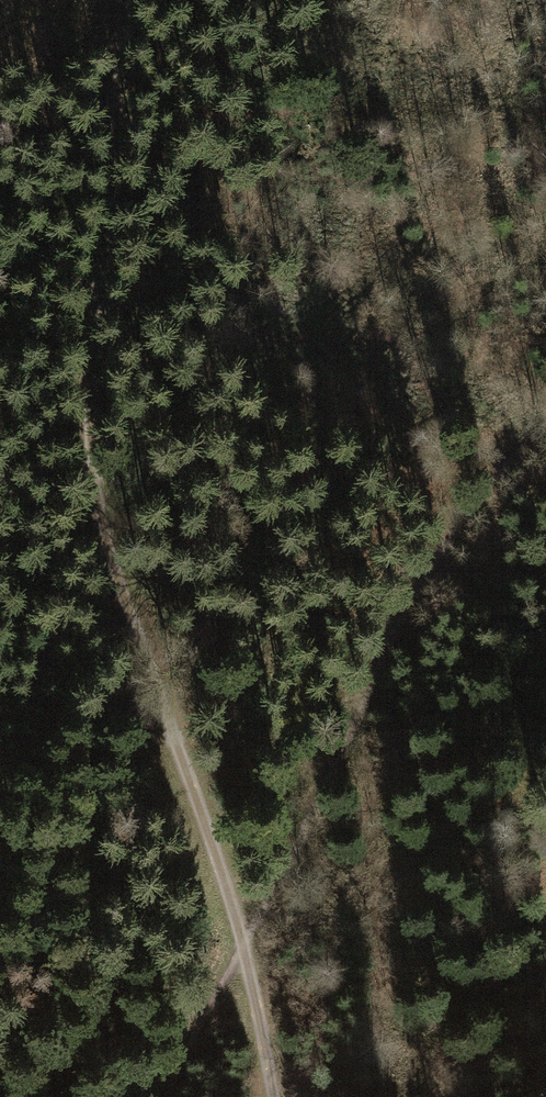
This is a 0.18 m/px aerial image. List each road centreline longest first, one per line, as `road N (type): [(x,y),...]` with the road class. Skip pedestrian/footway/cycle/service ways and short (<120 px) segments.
road 1 (track): [(243,944),(120,602),(95,503),(90,331),(121,0)]
road 2 (track): [(545,427),(446,541),(388,649),(318,812),(243,944)]
road 3 (track): [(175,1096),(243,944)]
road 4 (track): [(243,944),(272,1096)]

